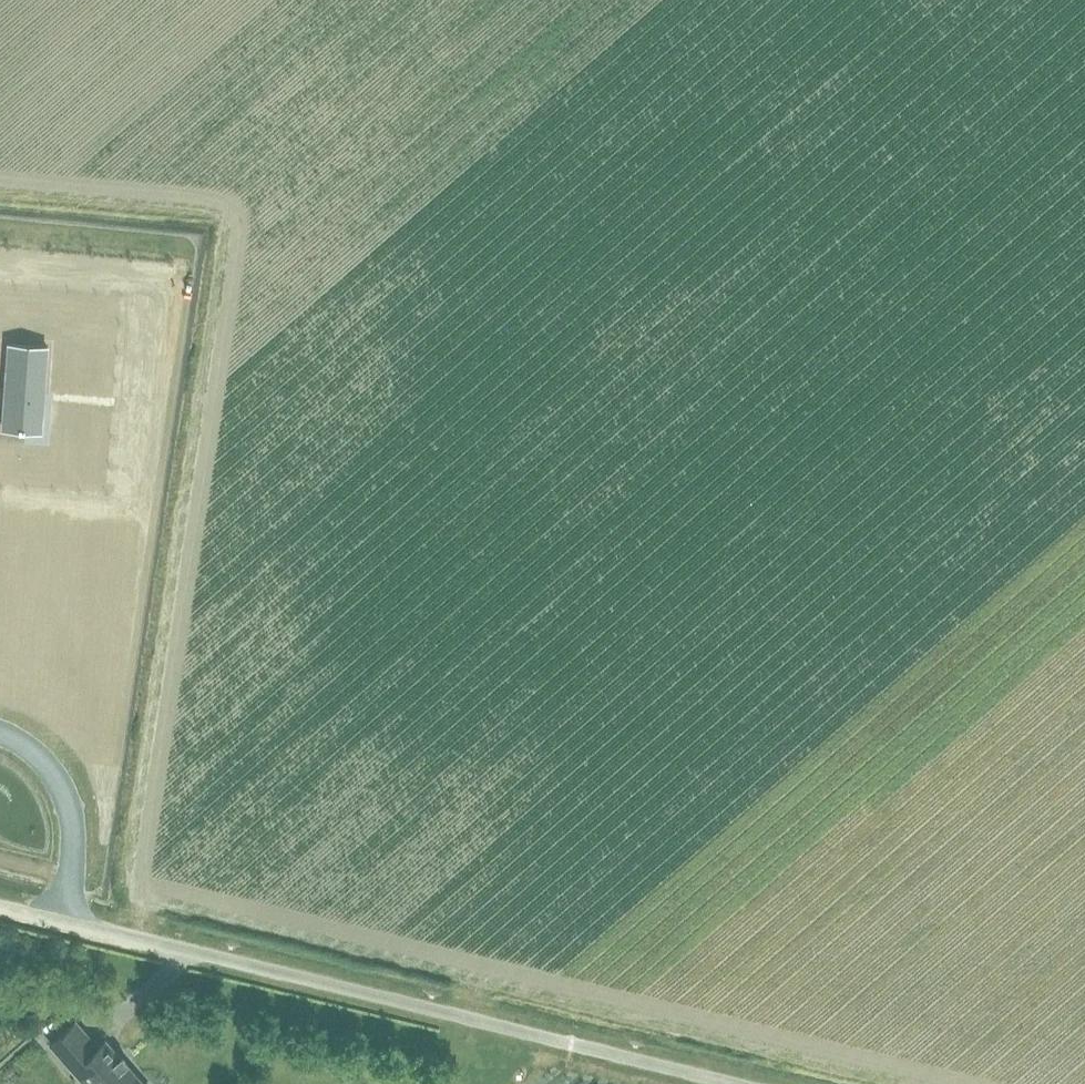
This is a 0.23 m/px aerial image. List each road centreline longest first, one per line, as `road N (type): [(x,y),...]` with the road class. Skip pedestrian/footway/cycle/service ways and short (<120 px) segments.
road 1 (unclassified): [(730,1083),(0,904)]

